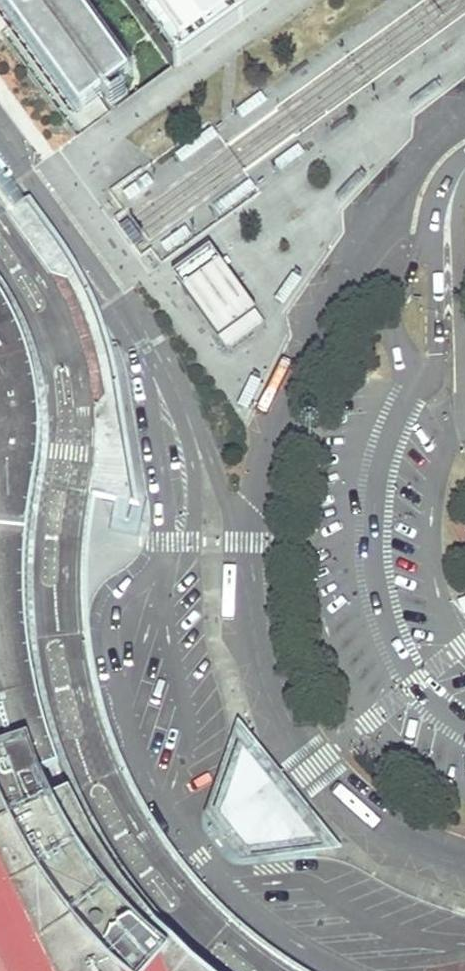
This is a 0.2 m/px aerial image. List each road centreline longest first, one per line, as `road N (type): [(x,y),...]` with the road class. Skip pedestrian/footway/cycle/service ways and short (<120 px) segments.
road 1 (unclassified): [(0,220),(66,318),(80,365),(86,410),(70,596),(74,645),(104,761),(172,874),(278,970)]
road 2 (unclassified): [(0,282),(35,339),(50,407),(36,528),(37,648),(70,784),(143,904),(221,970)]
road 3 (unclassified): [(464,191),(464,363)]

